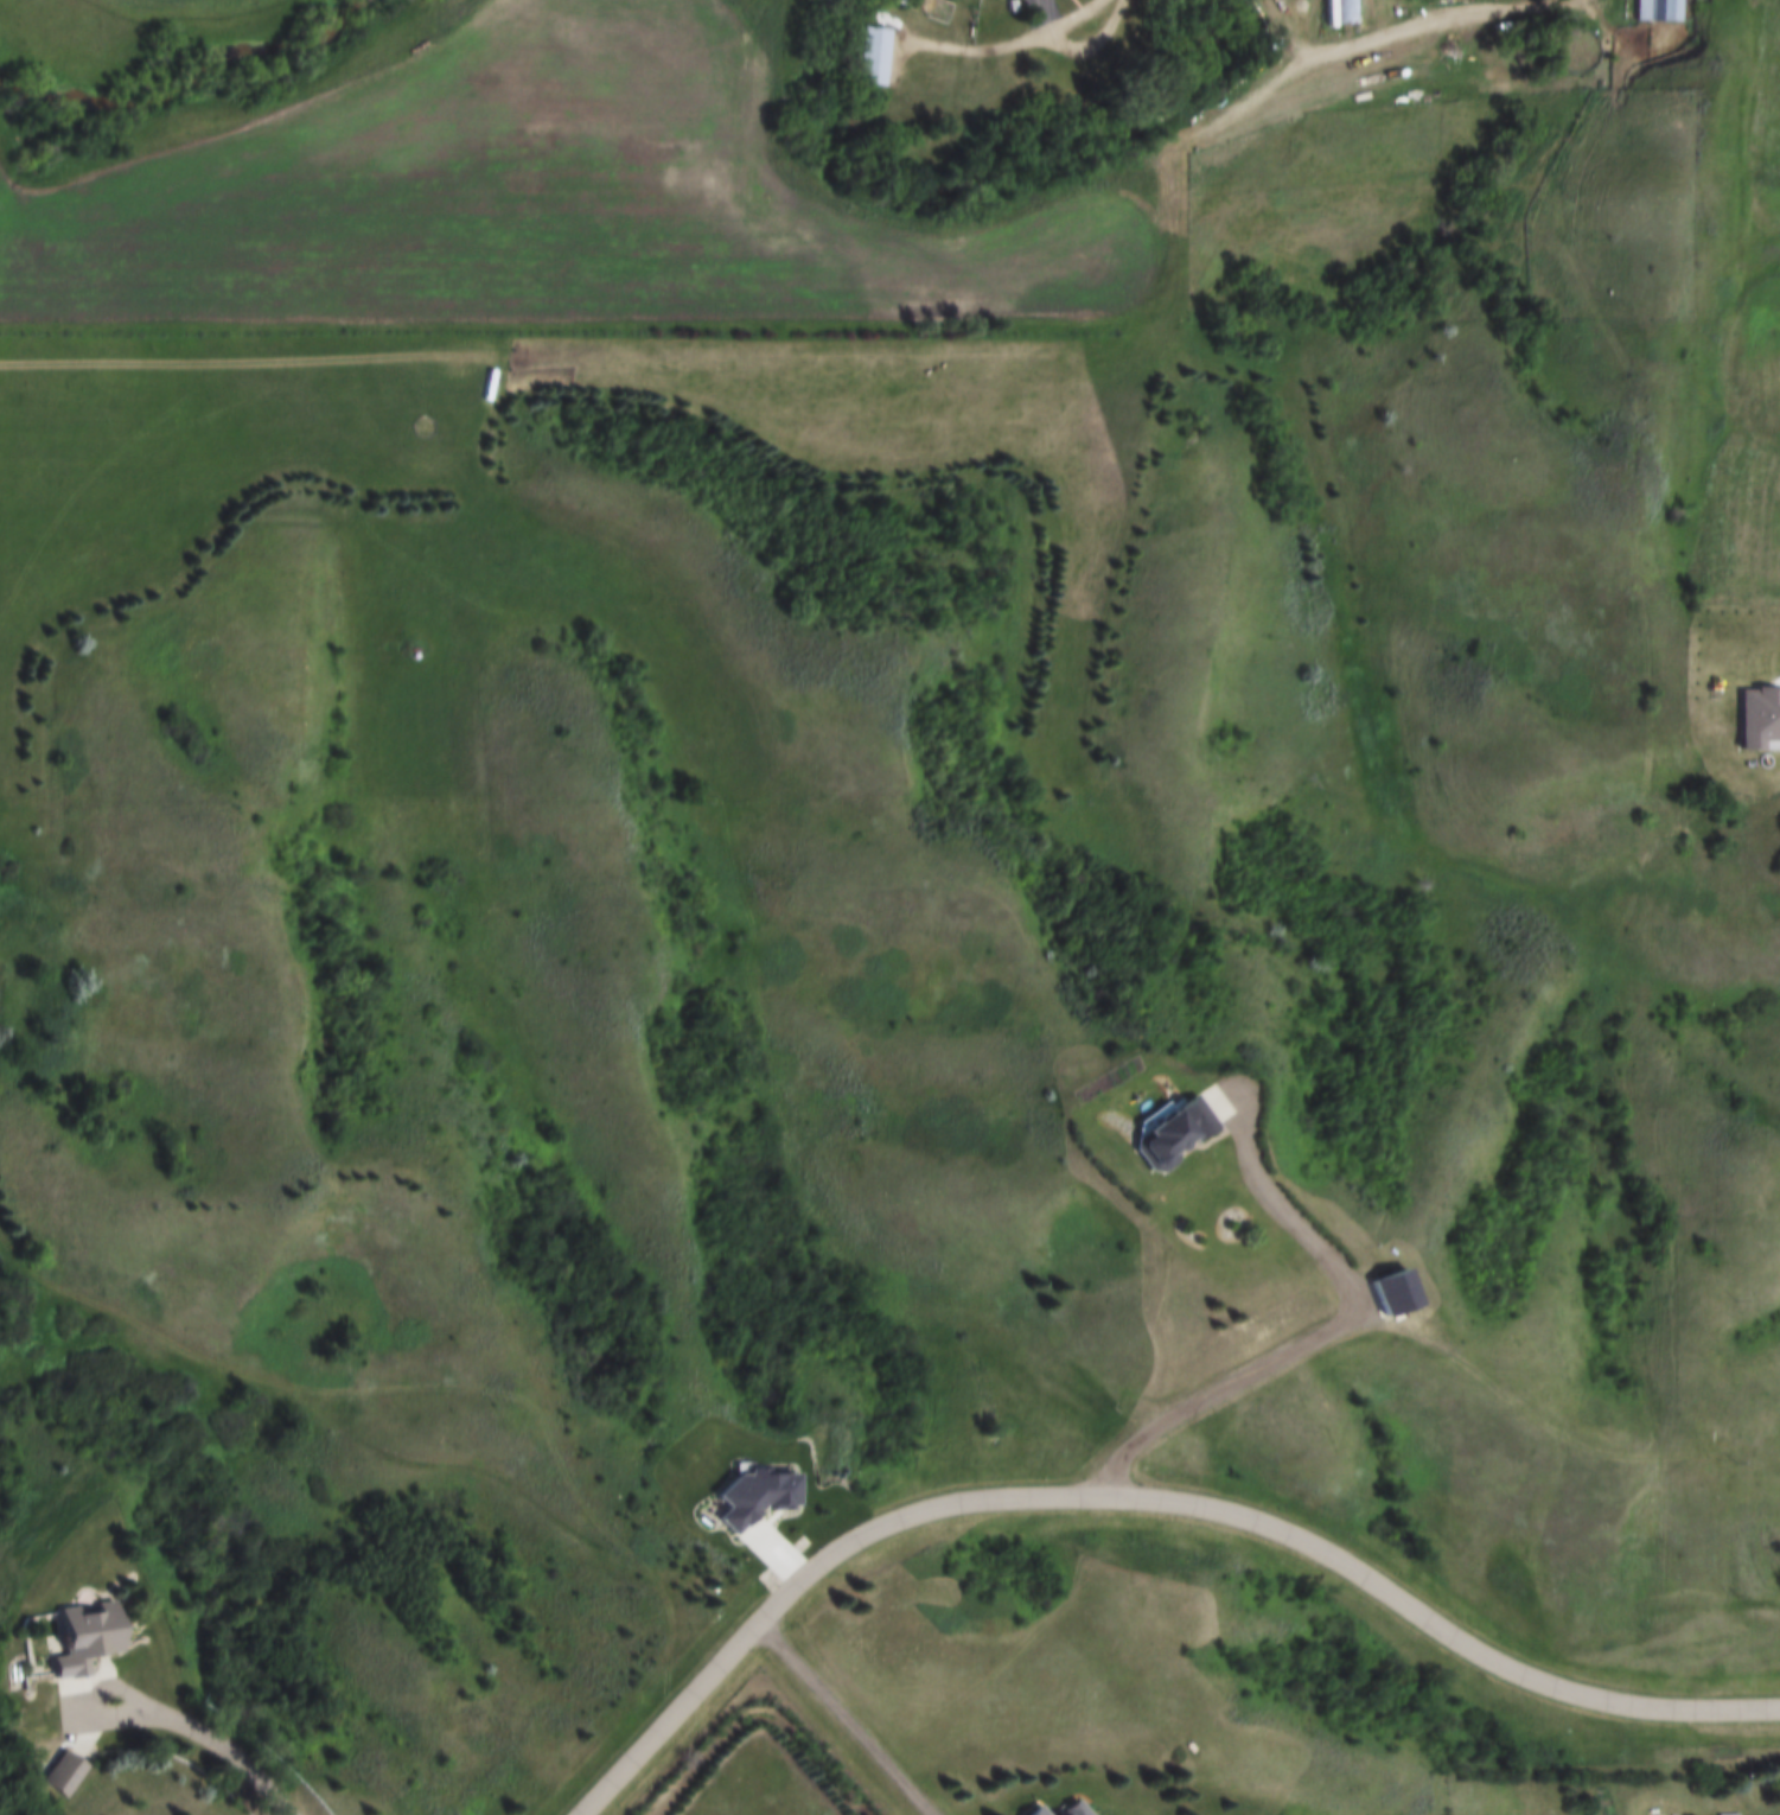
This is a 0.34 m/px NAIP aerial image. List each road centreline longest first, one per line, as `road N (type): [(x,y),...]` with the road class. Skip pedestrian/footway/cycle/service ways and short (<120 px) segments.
road 1 (residential): [(578,1814),(815,1568),(917,1518),(1036,1498),(1179,1503),(1326,1541),(1558,1676),(1637,1699),(1779,1696)]

